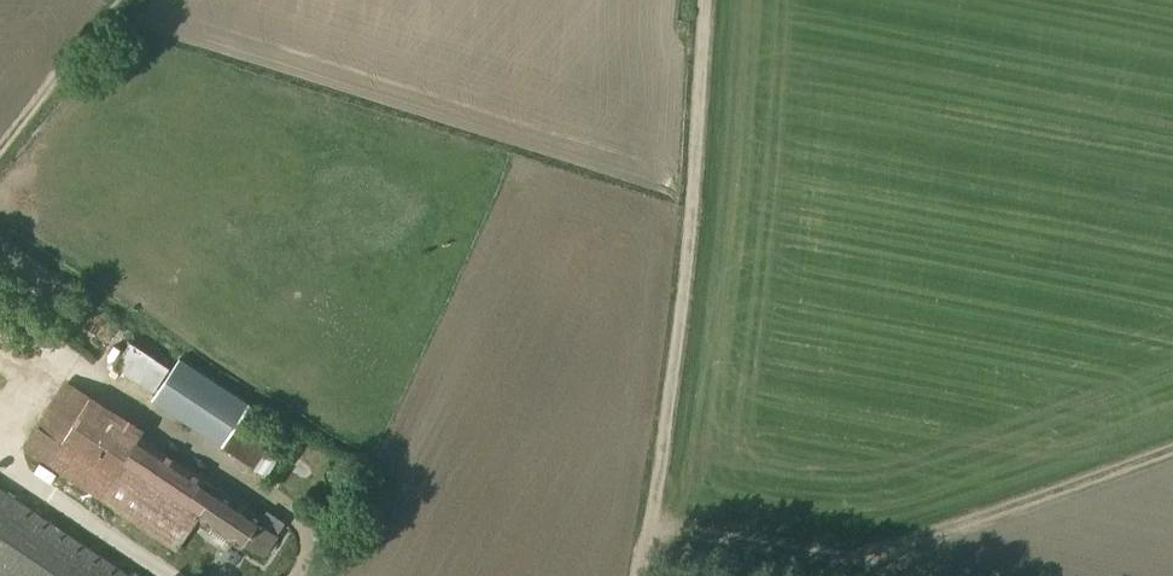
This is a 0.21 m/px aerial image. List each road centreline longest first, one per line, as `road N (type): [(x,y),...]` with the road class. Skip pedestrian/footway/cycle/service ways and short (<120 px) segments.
road 1 (track): [(710,0),(689,286),(642,575)]
road 2 (track): [(653,522),(873,551),(981,535),(1172,466)]
road 3 (unclassified): [(291,575),(305,545),(274,499),(0,299)]
road 4 (track): [(122,0),(0,145)]

